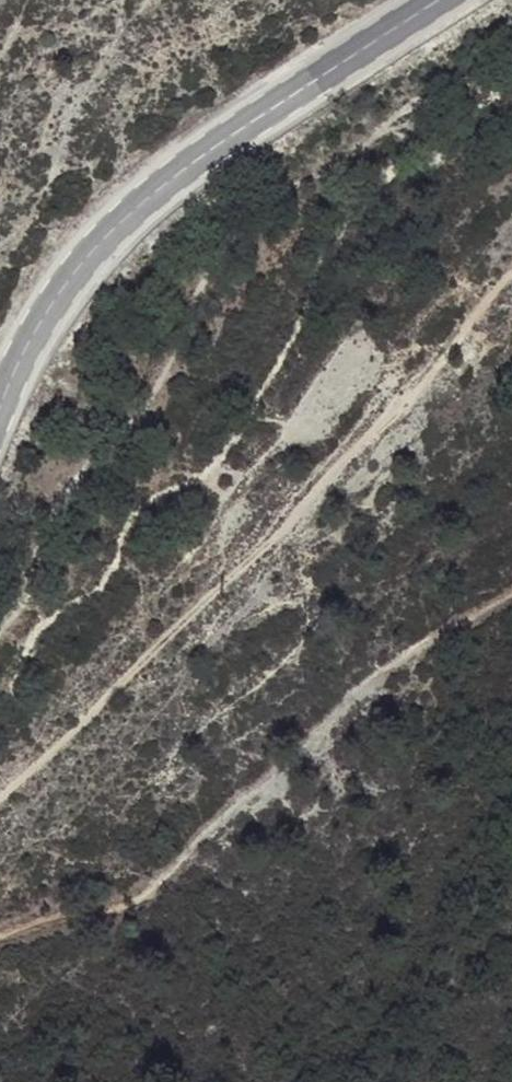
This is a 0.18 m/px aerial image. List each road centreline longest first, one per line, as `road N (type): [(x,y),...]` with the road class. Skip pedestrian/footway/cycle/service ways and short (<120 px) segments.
road 1 (track): [(511,278),(262,555),(0,795)]
road 2 (track): [(0,936),(150,904),(388,675),(511,593)]
road 3 (secondary): [(0,415),(29,349),(106,239),(232,131),(434,0)]

